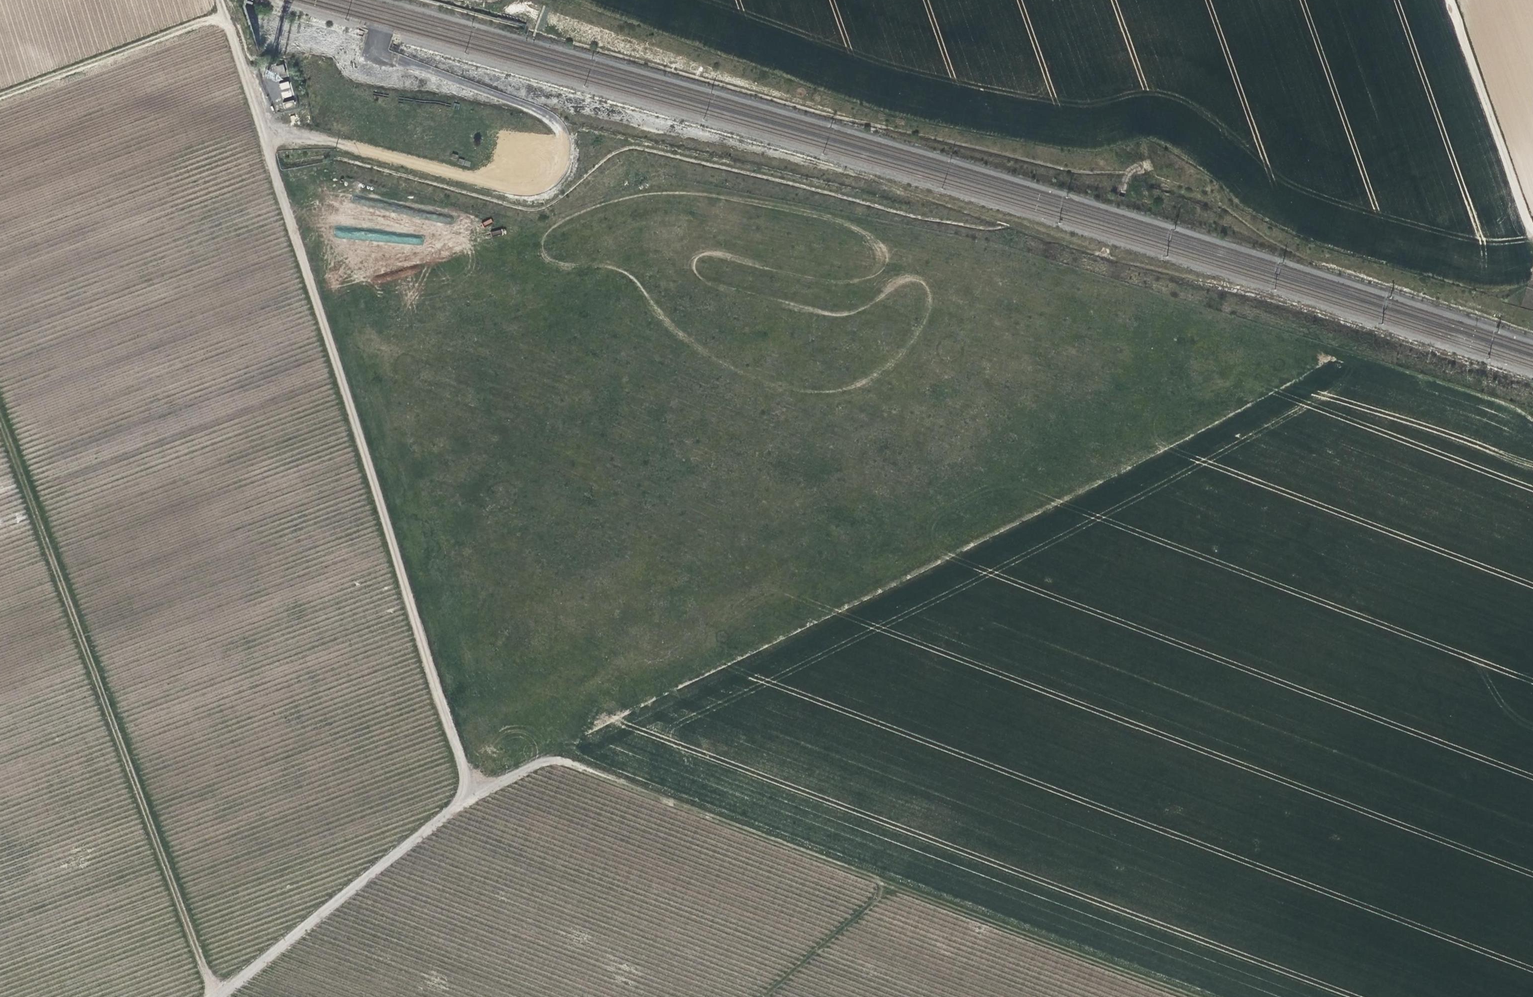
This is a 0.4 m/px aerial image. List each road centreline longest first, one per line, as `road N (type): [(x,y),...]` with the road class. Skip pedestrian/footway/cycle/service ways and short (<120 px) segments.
road 1 (track): [(558,761),(1194,996)]
road 2 (unclassified): [(473,795),(217,996)]
road 3 (track): [(219,0),(223,14),(0,96)]
road 4 (track): [(1532,237),(1447,0)]

